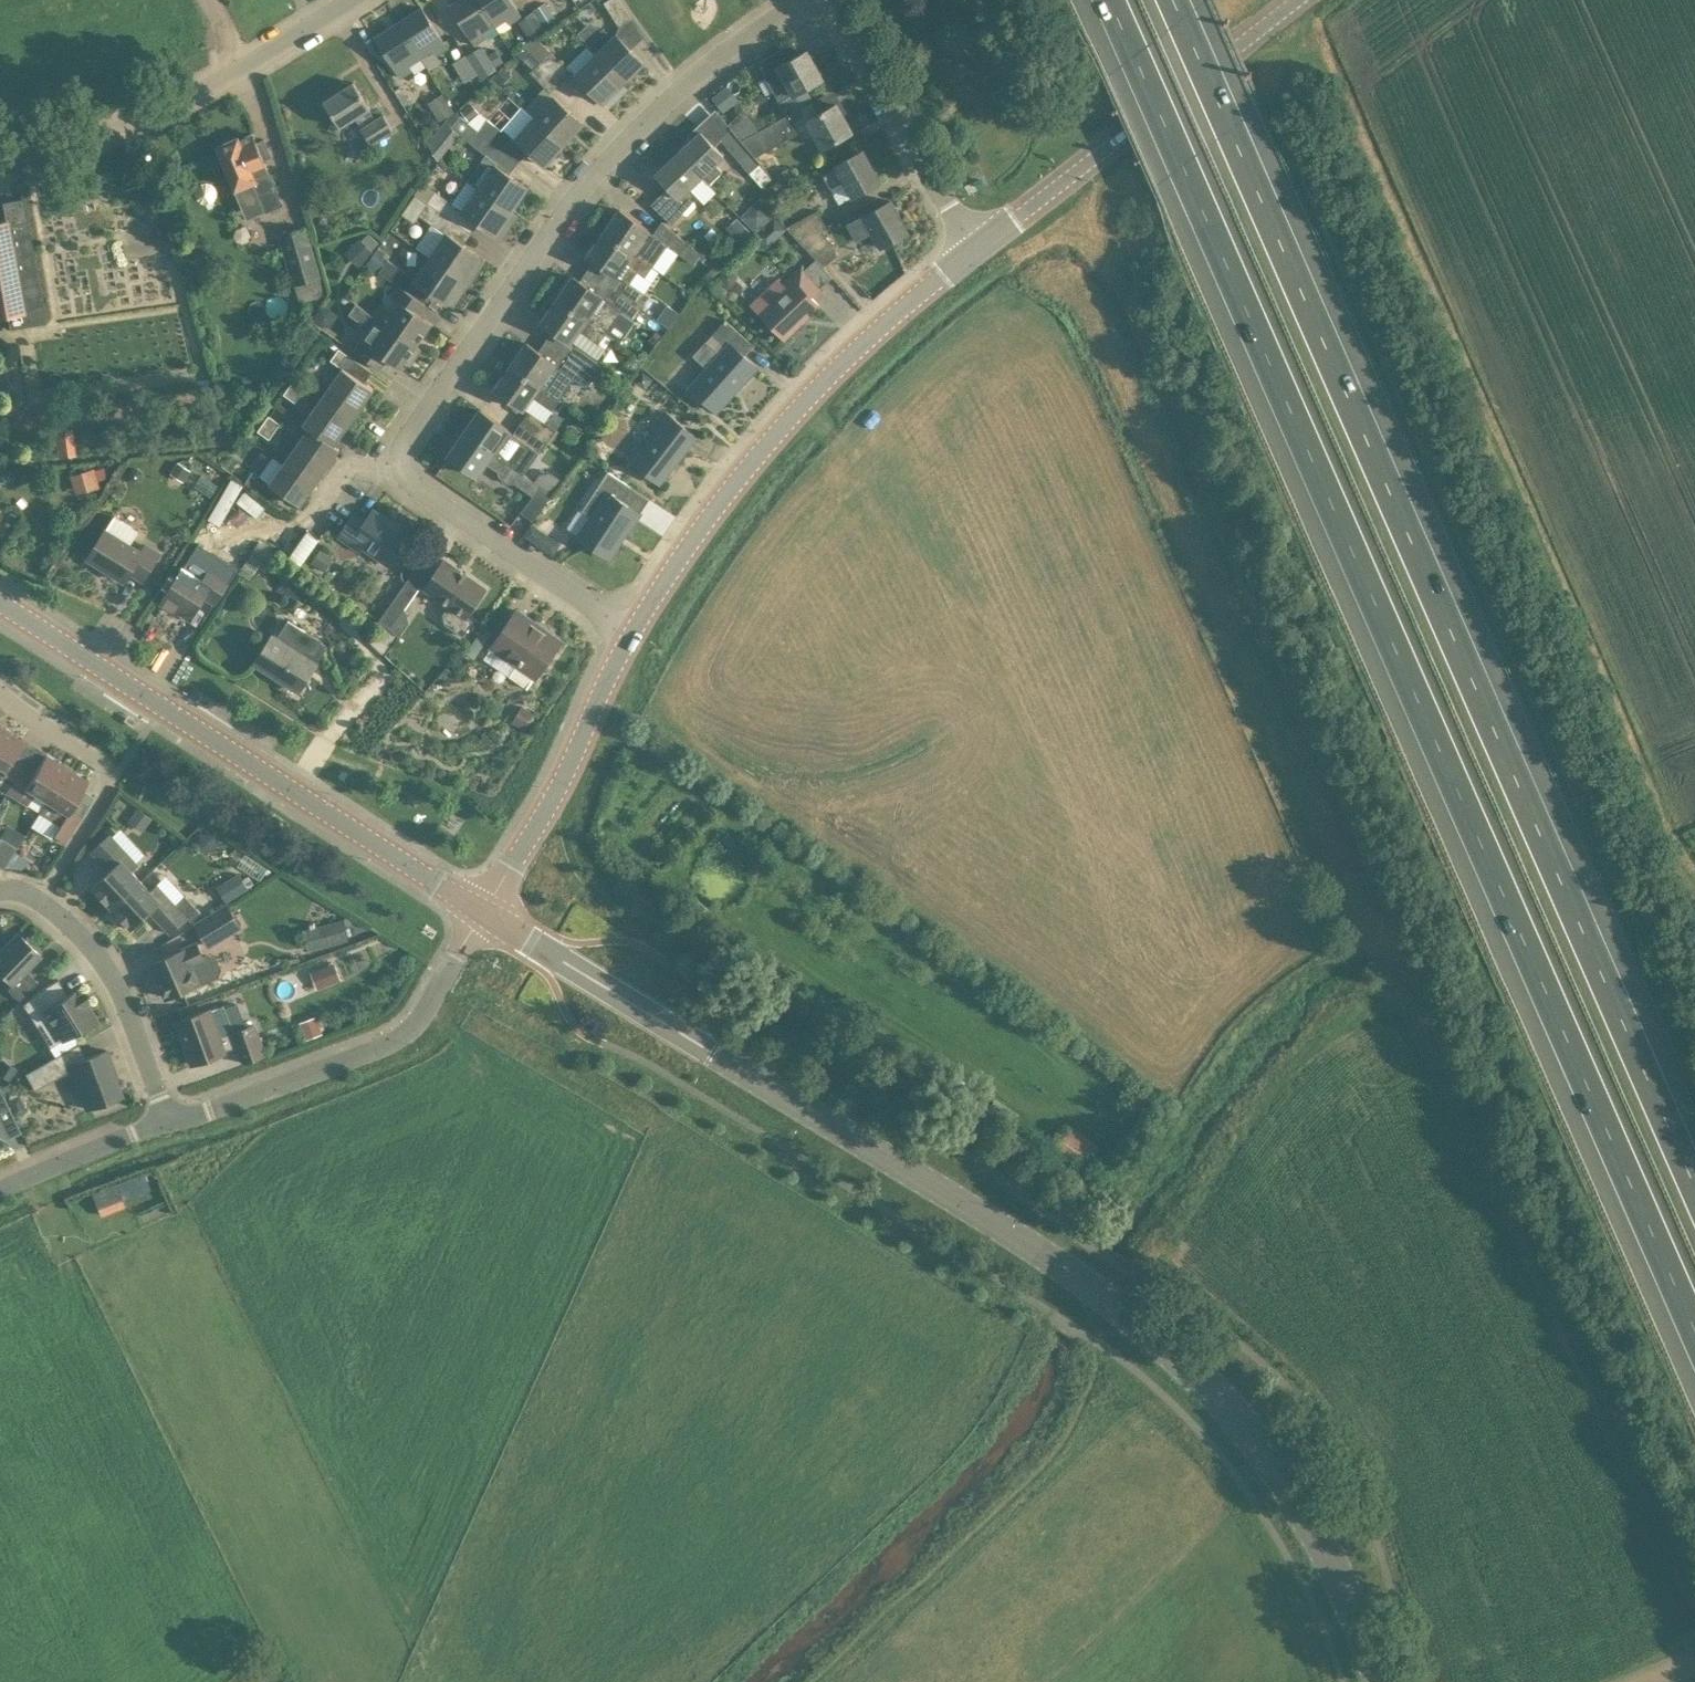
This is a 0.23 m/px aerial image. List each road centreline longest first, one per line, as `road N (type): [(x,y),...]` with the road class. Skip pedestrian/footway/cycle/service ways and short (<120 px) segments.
road 1 (motorway): [(1110,0),(1694,1330)]
road 2 (motorway): [(1694,1186),(1173,0)]
road 3 (tertiary): [(1388,1681),(1343,1569),(1291,1483),(1190,1363),(978,1213),(482,911)]
road 4 (residential): [(631,632),(411,486),(398,463),(407,435),(612,156),(716,58),(801,0)]
road 5 (tertiary): [(482,911),(0,604)]
road 6 (tertiary): [(631,632),(768,442),(860,343),(972,245)]
road 7 (tertiary): [(972,245),(1296,0)]
road 8 (residential): [(169,1123),(397,1042),(482,911)]
road 9 (residential): [(0,156),(151,115),(352,0)]
road 10 (tertiary): [(482,911),(631,632)]
road 11 (residential): [(972,245),(829,0)]
road 12 (residential): [(0,694),(99,759),(109,779),(40,897)]
road 13 (residential): [(169,1123),(115,977),(40,897)]
road 14 (residential): [(0,1190),(169,1123)]

